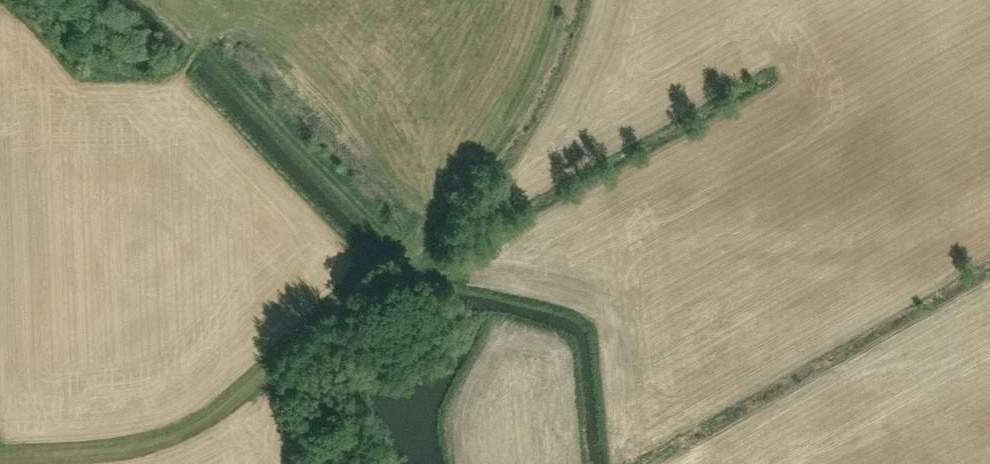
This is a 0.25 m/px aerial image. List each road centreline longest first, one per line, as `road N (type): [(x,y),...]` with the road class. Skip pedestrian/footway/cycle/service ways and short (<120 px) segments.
road 1 (track): [(0,458),(90,454),(169,438),(210,415),(408,253),(505,133),(555,55),(567,0)]

